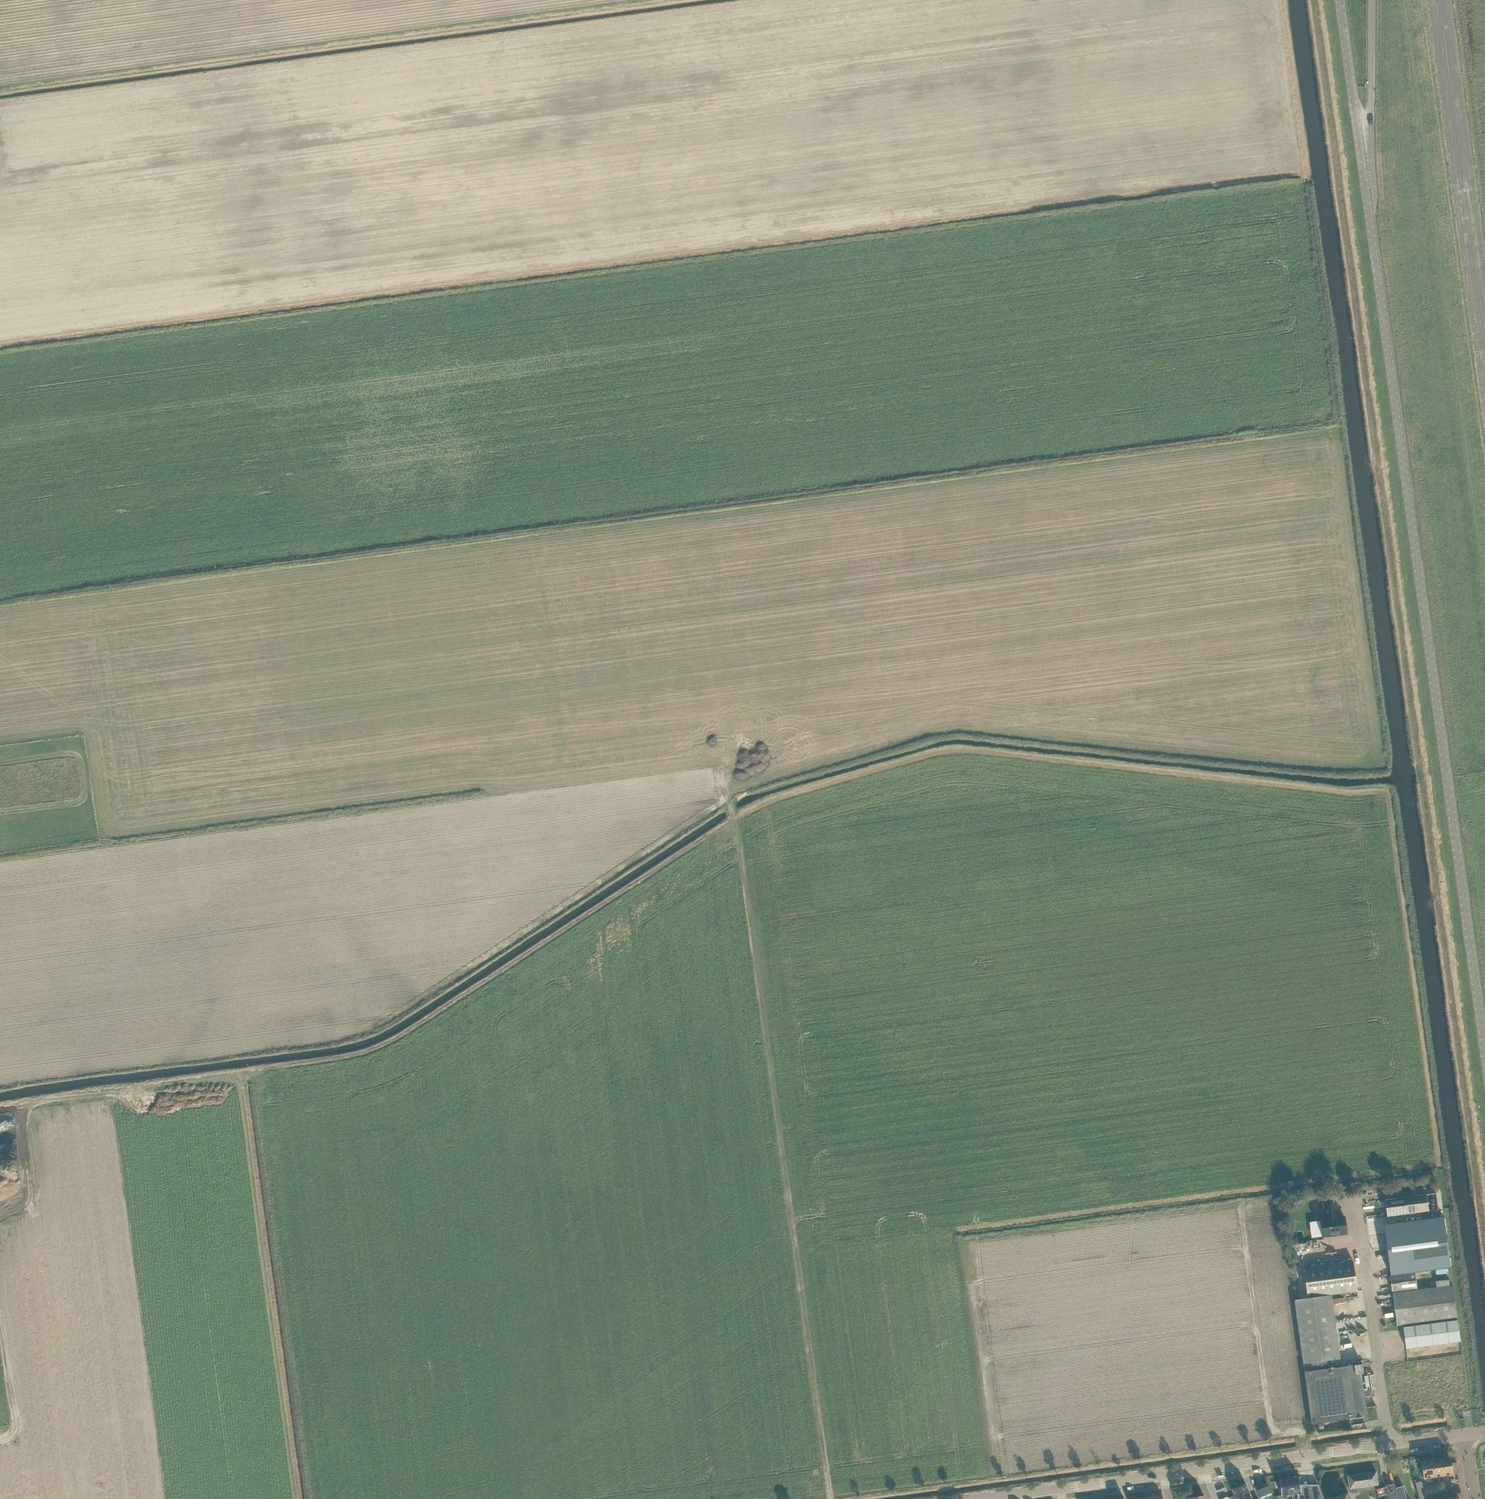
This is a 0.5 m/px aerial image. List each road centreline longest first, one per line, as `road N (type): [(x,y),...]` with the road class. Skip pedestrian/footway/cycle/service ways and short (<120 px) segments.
road 1 (unclassified): [(1484,1049),(1368,186)]
road 2 (tertiary): [(981,1498),(1463,1434)]
road 3 (unclassified): [(1368,186),(1340,0)]
road 4 (unclassified): [(1368,186),(1372,0)]

